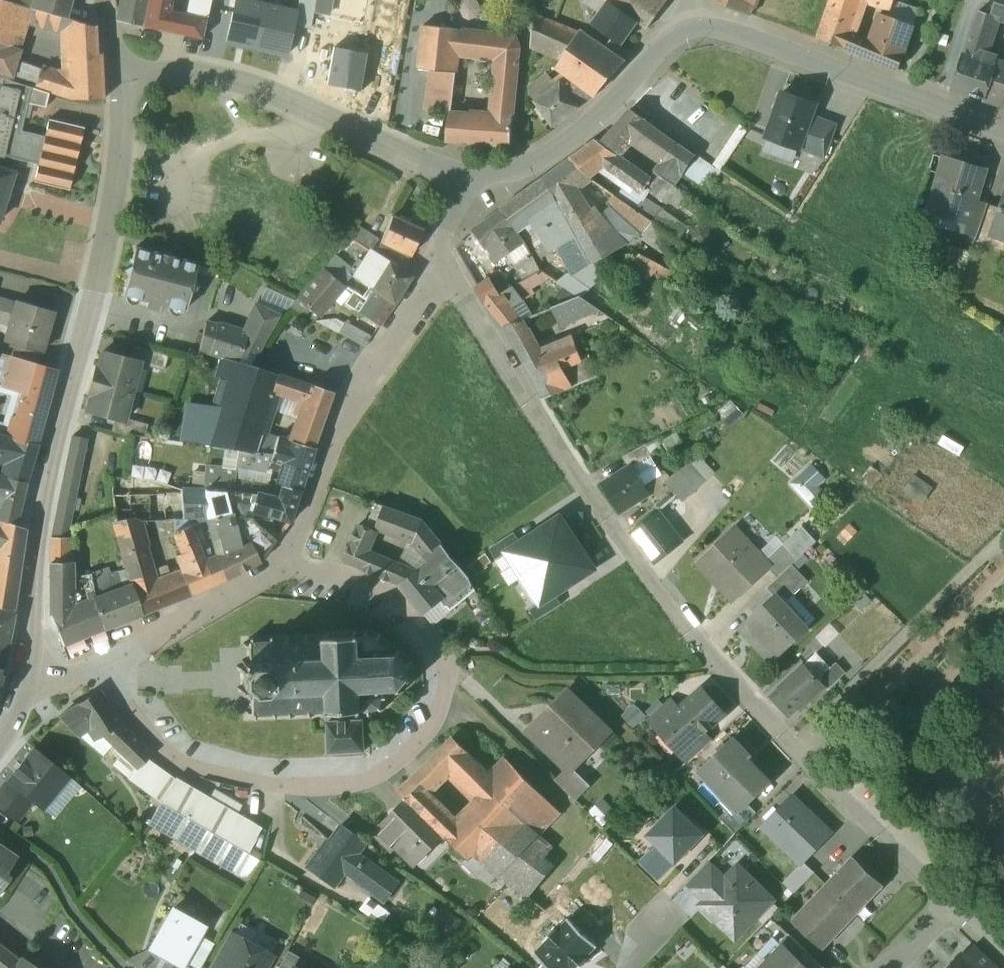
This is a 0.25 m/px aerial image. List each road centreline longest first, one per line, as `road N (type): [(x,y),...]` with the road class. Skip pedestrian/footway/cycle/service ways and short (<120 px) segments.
road 1 (residential): [(438,263),(587,492),(717,664),(954,901)]
road 2 (residential): [(104,663),(179,764),(291,788),(382,775),(431,726),(442,655),(381,589),(282,561)]
road 3 (residential): [(130,84),(106,255),(47,457),(28,697)]
road 4 (residential): [(1003,125),(693,29),(662,47),(567,142),(469,182)]
road 5 (residential): [(469,182),(241,89),(130,84)]
road 6 (residential): [(438,263),(352,396),(282,561)]
road 7 (residential): [(282,561),(104,663)]

